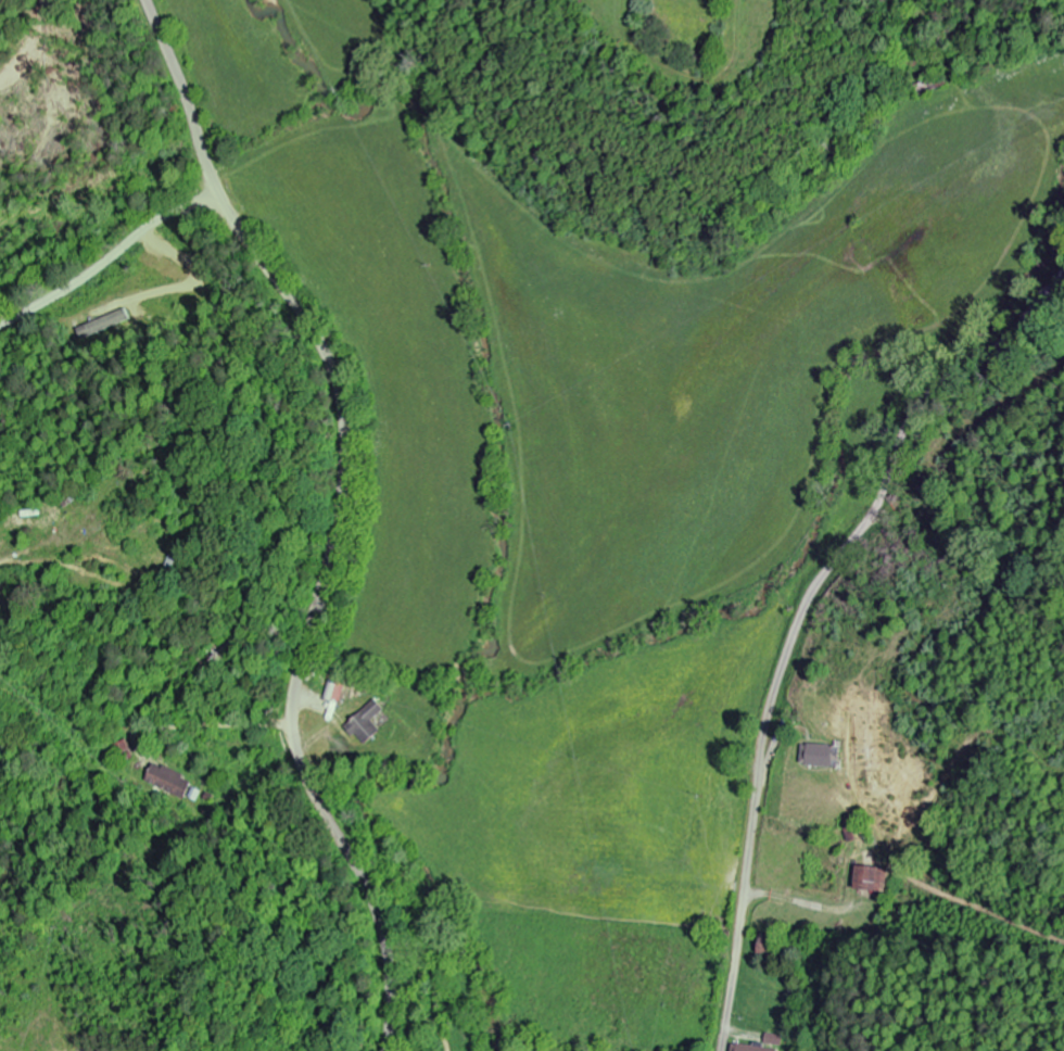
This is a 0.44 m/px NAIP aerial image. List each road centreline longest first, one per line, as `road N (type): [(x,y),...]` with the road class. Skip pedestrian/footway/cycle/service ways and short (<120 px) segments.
road 1 (residential): [(147,0),(223,201),(315,332),(340,388),(345,481),(299,672),(295,735),(387,939),(394,1001),(389,1050)]
road 2 (residential): [(721,1050),(763,737),(800,618),(875,510),(920,409),(1009,337),(1063,274)]

